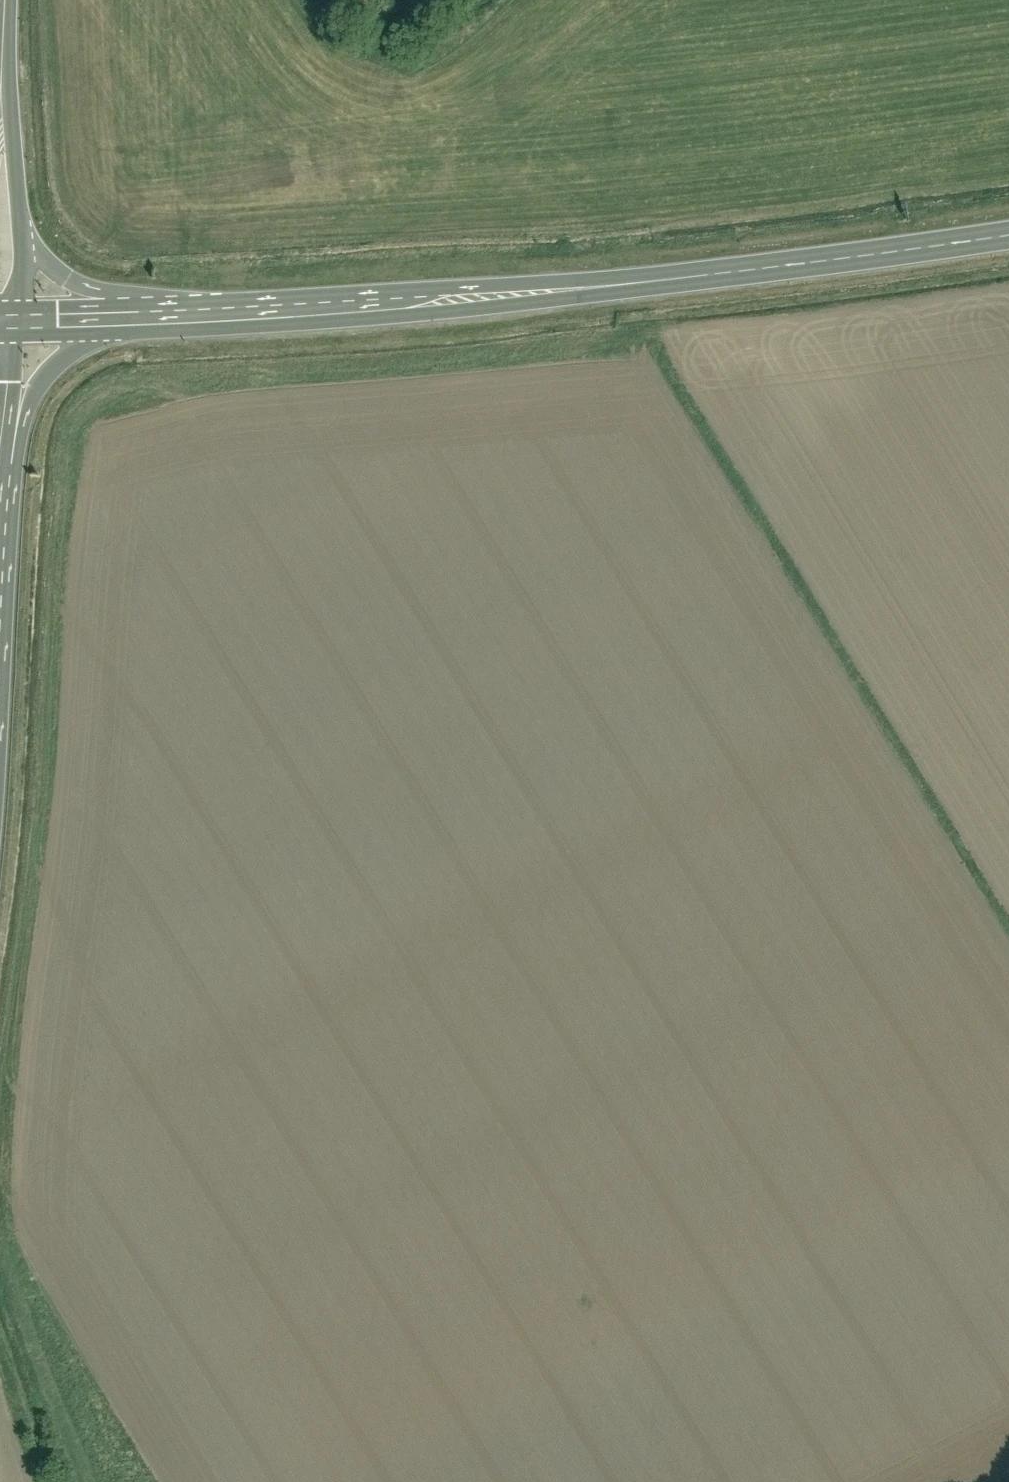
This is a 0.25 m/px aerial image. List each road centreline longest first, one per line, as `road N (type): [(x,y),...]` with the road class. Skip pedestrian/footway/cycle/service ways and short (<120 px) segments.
road 1 (primary): [(137,318),(574,291),(1008,234)]
road 2 (primary): [(0,481),(38,388),(72,350),(137,318)]
road 3 (secondary): [(23,237),(0,81)]
road 4 (primary): [(0,472),(11,321)]
road 5 (secondary): [(137,318),(53,270),(23,237)]
road 6 (primary): [(11,321),(137,318)]

